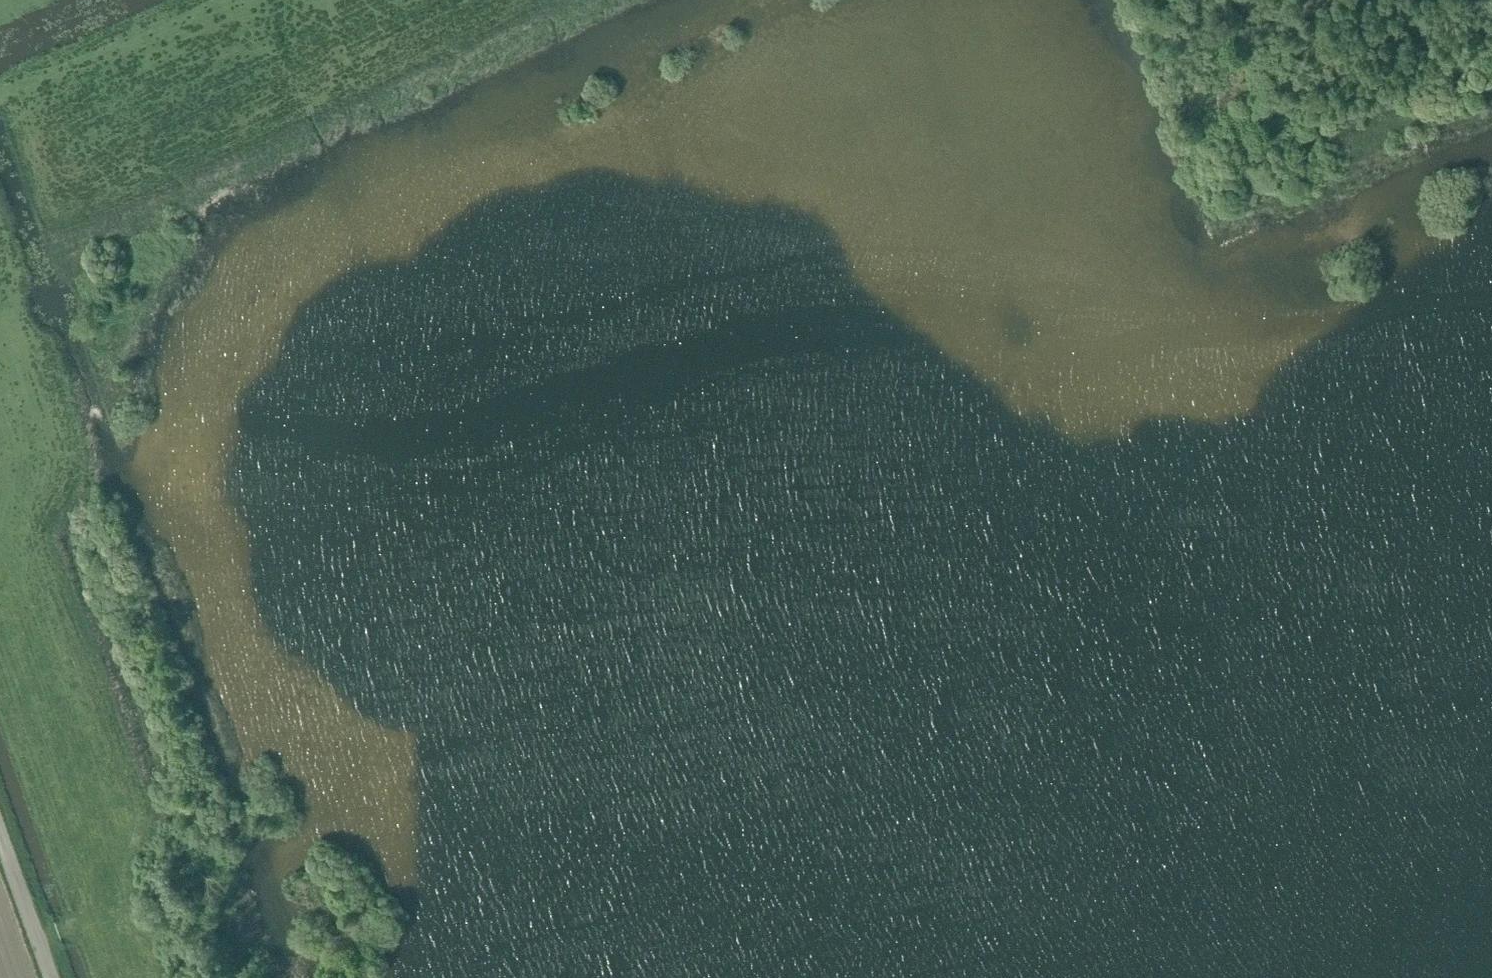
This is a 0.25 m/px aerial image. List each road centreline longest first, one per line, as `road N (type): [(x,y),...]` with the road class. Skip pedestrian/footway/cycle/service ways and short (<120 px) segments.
road 1 (track): [(51,977),(0,840)]

